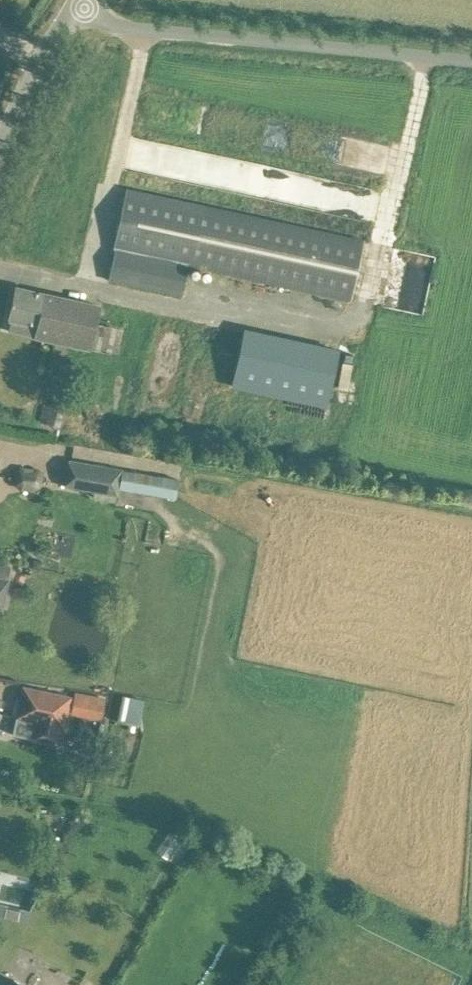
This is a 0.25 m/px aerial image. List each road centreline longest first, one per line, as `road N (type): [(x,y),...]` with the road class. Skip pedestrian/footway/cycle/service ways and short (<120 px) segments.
road 1 (unclassified): [(471,61),(128,28),(84,9)]
road 2 (unclassified): [(0,148),(43,56),(84,9)]

